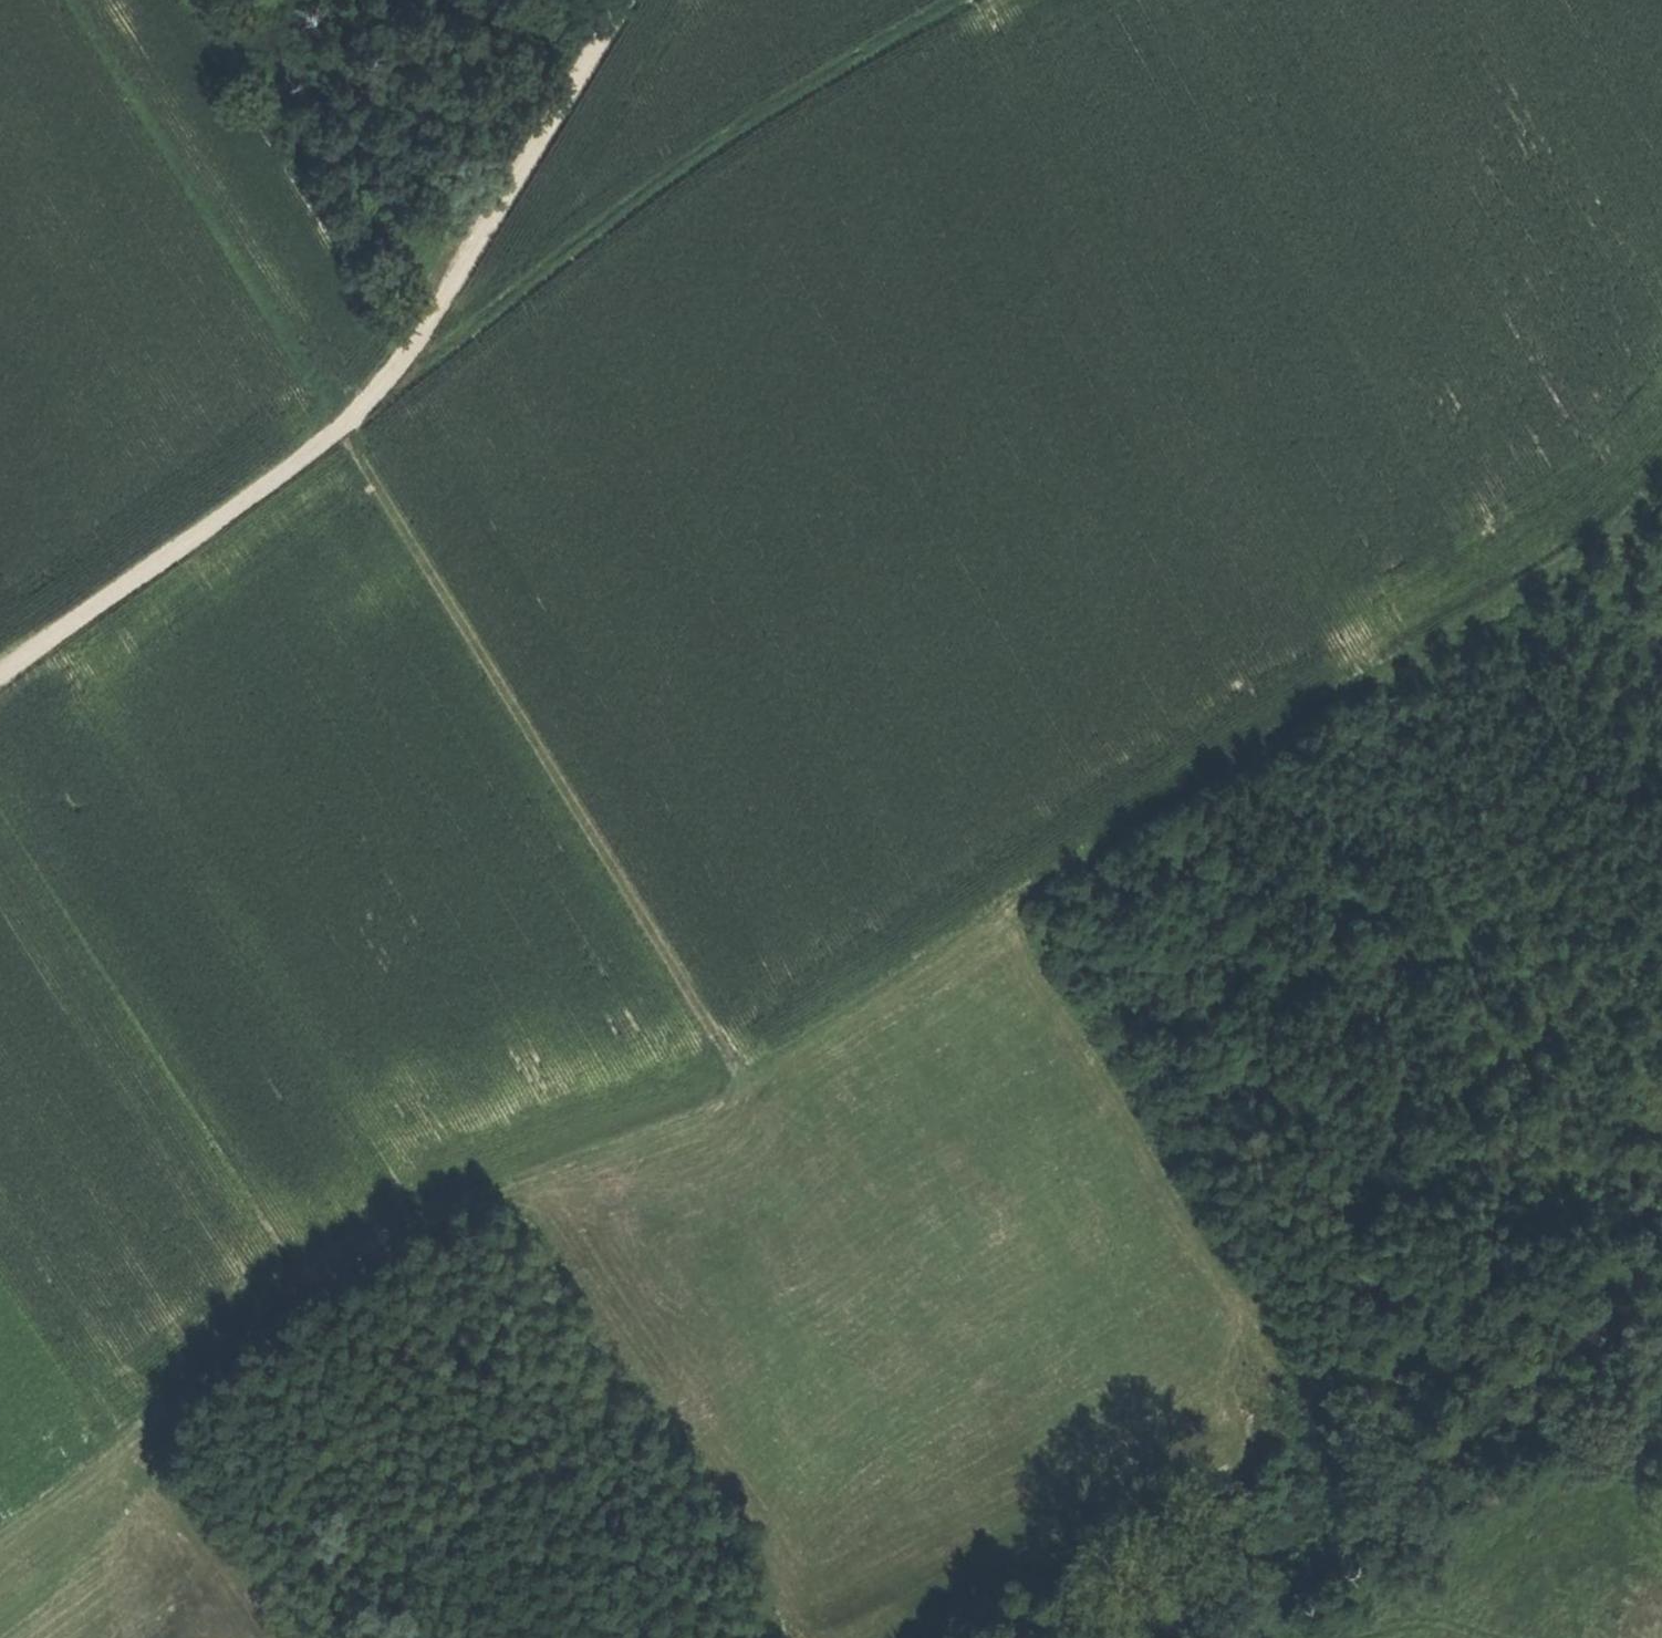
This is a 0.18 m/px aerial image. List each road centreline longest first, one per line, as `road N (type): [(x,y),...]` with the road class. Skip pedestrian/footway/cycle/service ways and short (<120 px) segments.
road 1 (track): [(628,0),(446,297),(363,412),(0,677)]
road 2 (track): [(363,412),(365,446),(730,1018)]

